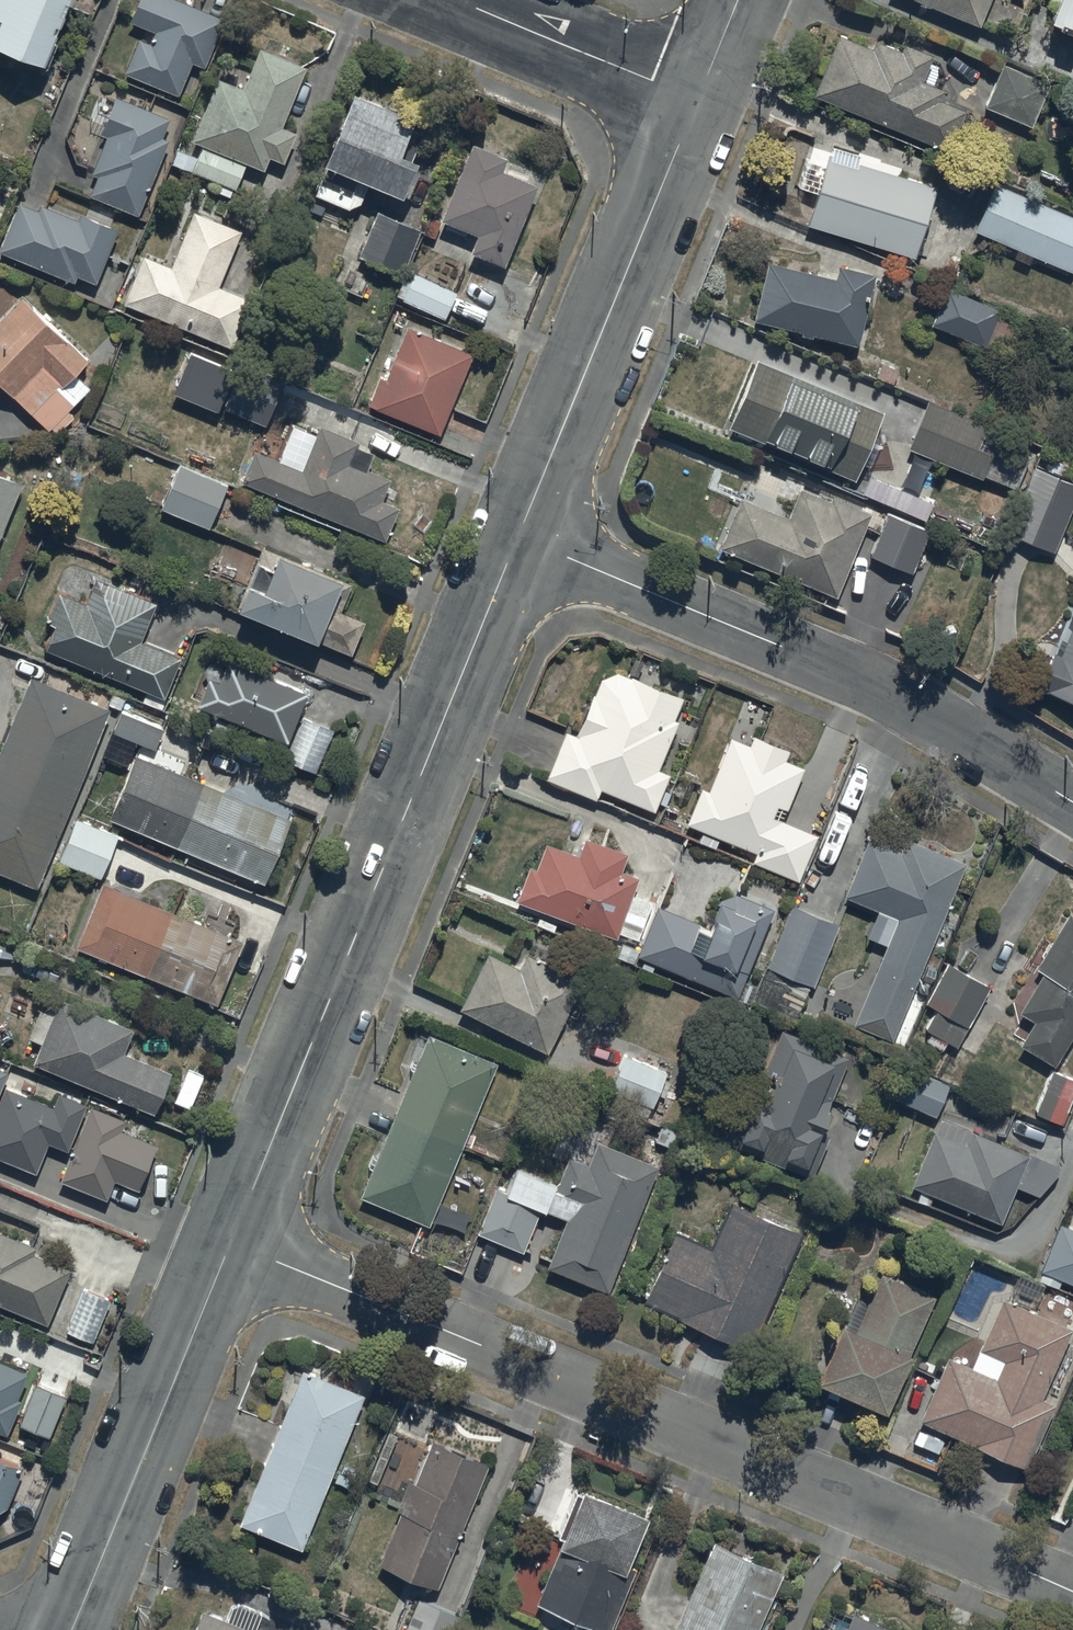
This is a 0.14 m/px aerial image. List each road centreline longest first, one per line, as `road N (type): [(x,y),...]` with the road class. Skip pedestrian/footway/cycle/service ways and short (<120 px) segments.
road 1 (residential): [(232,1242),(1072,1591)]
road 2 (tertiary): [(232,1242),(519,537)]
road 3 (residential): [(519,537),(873,683),(1072,802)]
road 4 (tertiary): [(519,537),(697,99)]
road 5 (tertiary): [(73,1629),(232,1242)]
road 6 (residential): [(456,0),(697,99)]

